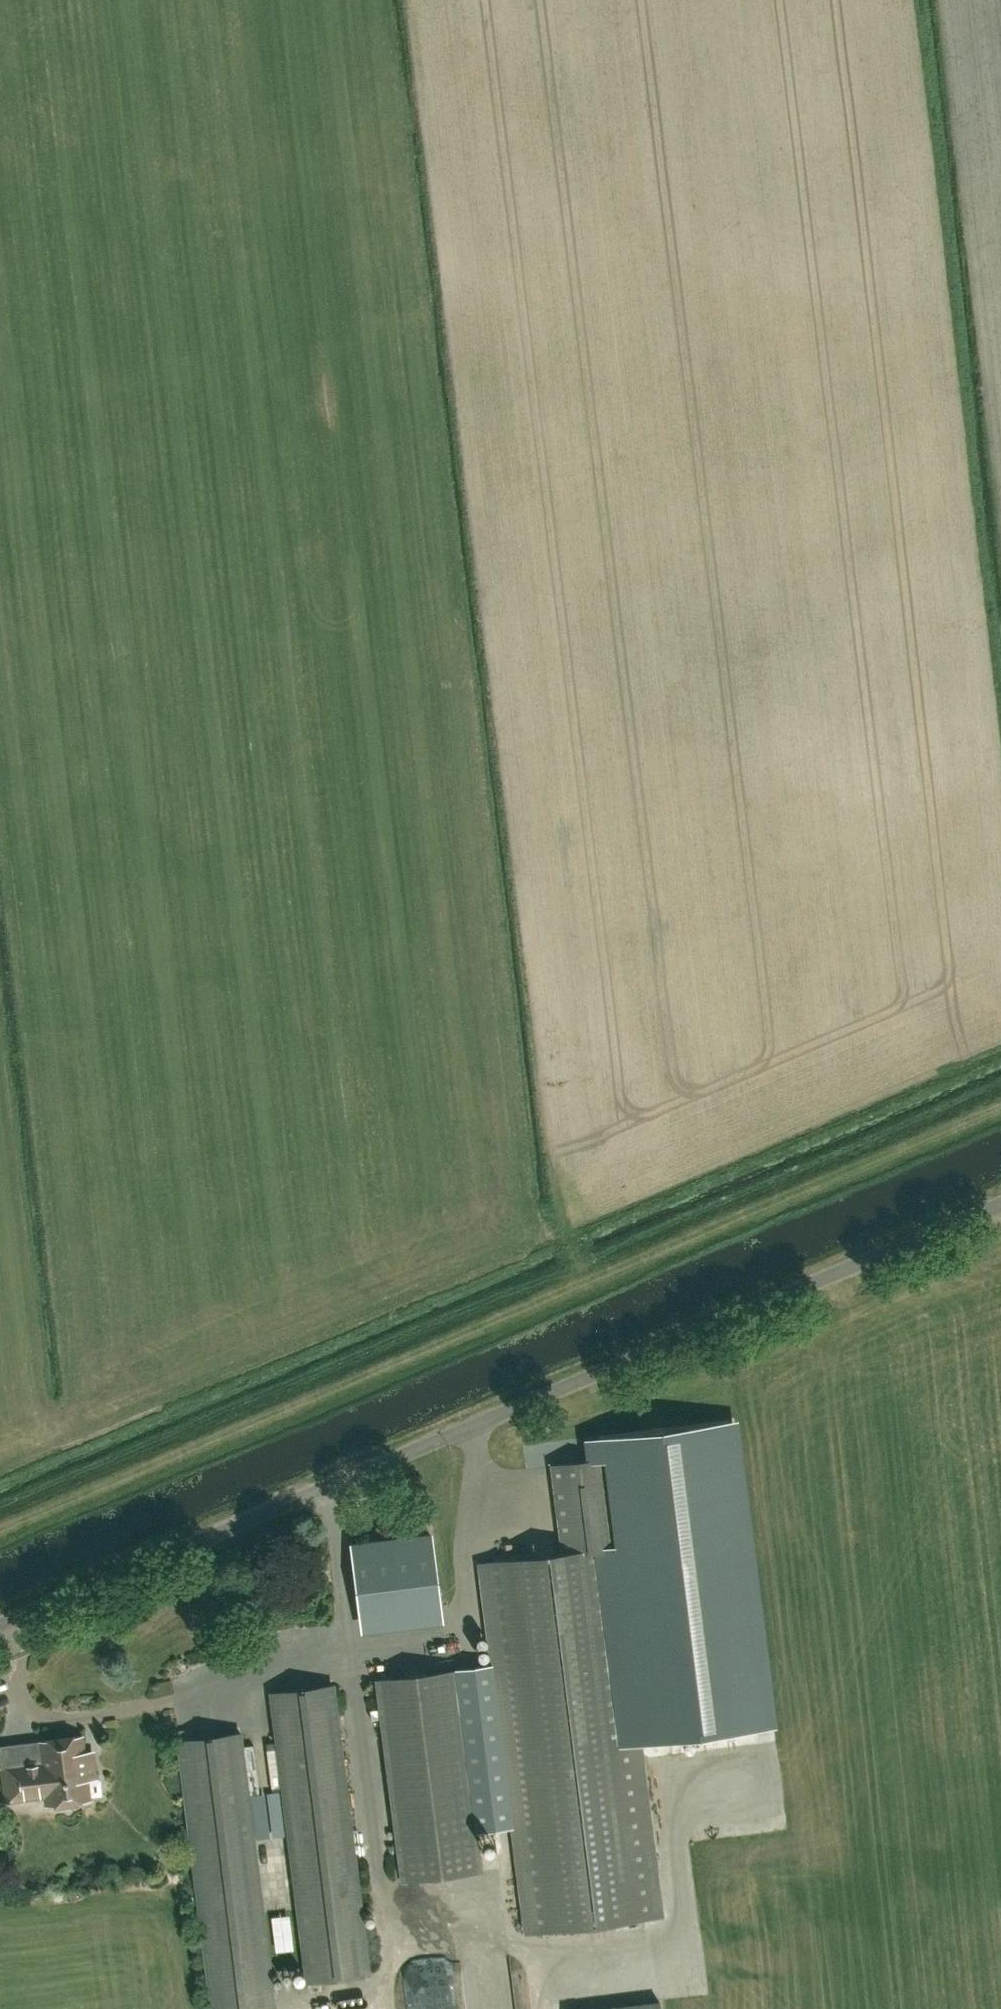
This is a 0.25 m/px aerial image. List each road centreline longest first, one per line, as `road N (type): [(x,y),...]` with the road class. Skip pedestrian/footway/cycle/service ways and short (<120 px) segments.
road 1 (unclassified): [(0,1625),(1000,1204)]

